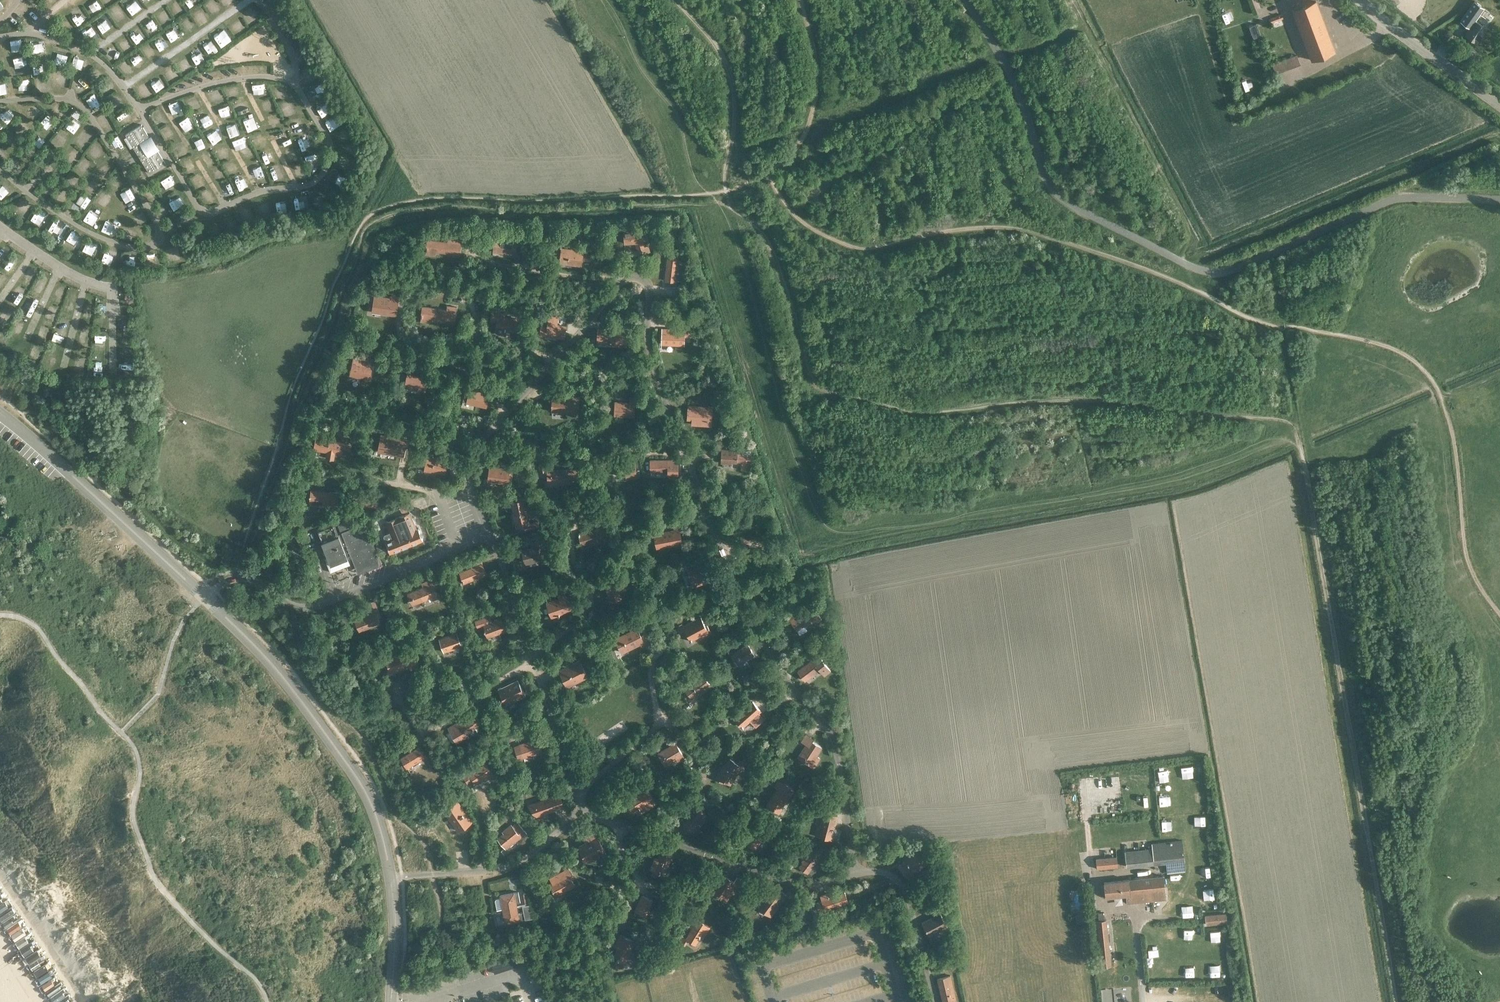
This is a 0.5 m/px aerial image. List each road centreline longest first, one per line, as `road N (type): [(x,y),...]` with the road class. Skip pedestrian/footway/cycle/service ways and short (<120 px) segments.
road 1 (residential): [(854,873),(833,741),(760,635),(685,451)]
road 2 (unclassified): [(391,878),(376,816),(346,761),(205,597)]
road 3 (residential): [(532,657),(591,600),(573,538),(589,476),(618,450),(685,451)]
road 4 (residential): [(205,597),(236,578),(308,608),(487,533)]
road 5 (unclassified): [(205,597),(0,414)]
road 6 (residential): [(854,873),(793,883),(619,825)]
road 7 (residential): [(391,878),(511,864),(580,811)]
road 8 (residential): [(685,451),(653,367),(645,282),(621,279)]
road 9 (tertiary): [(1499,105),(1360,0)]
road 10 (residential): [(935,1001),(901,884),(884,872),(854,873)]
road 11 (residential): [(621,279),(506,265),(467,242)]
road 12 (residential): [(404,709),(418,725),(439,725),(532,662)]
road 13 (residential): [(322,479),(439,495),(470,489)]
road 14 (residential): [(579,790),(532,662)]
road 15 (residential): [(532,657),(487,533)]
road 16 (unclassified): [(390,1001),(391,878)]

